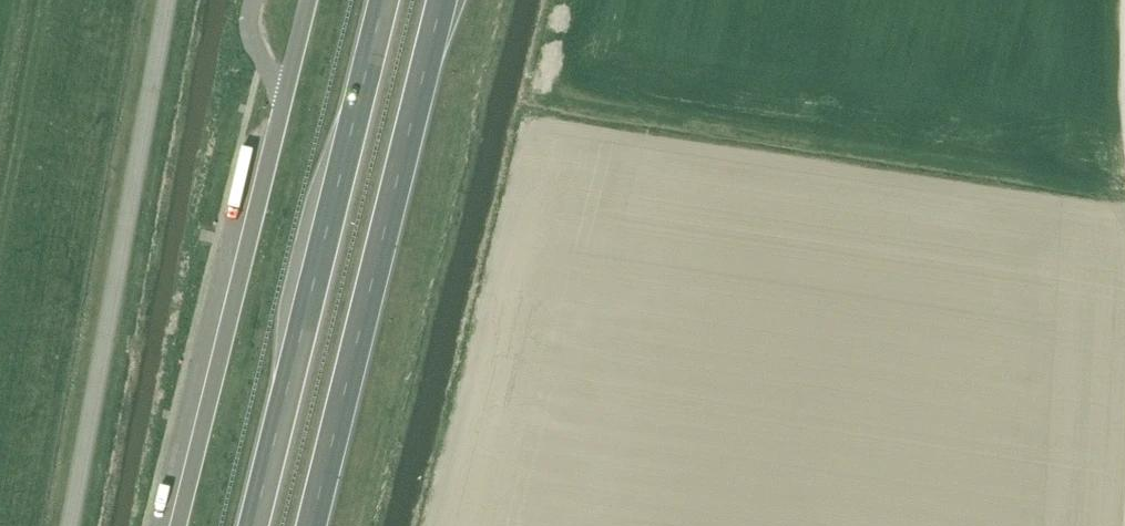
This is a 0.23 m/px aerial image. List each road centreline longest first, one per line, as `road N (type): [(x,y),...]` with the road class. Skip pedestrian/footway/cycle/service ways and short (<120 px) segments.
road 1 (trunk): [(384,0),(250,525)]
road 2 (trunk): [(310,525),(441,0)]
road 3 (unclassified): [(69,525),(170,0)]

